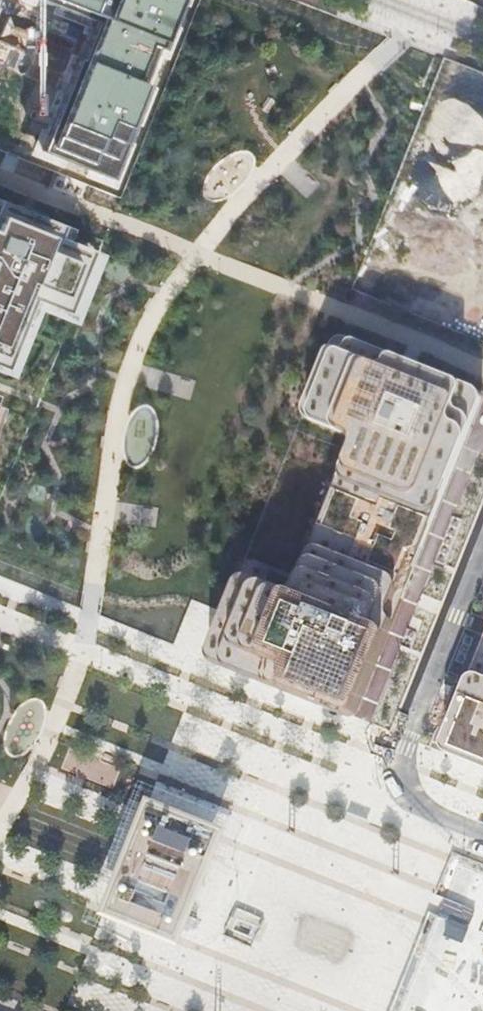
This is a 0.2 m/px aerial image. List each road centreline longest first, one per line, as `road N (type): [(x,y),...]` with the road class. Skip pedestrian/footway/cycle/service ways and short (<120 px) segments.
road 1 (residential): [(407,747),(482,545)]
road 2 (residential): [(407,747),(405,772),(417,802),(482,834)]

